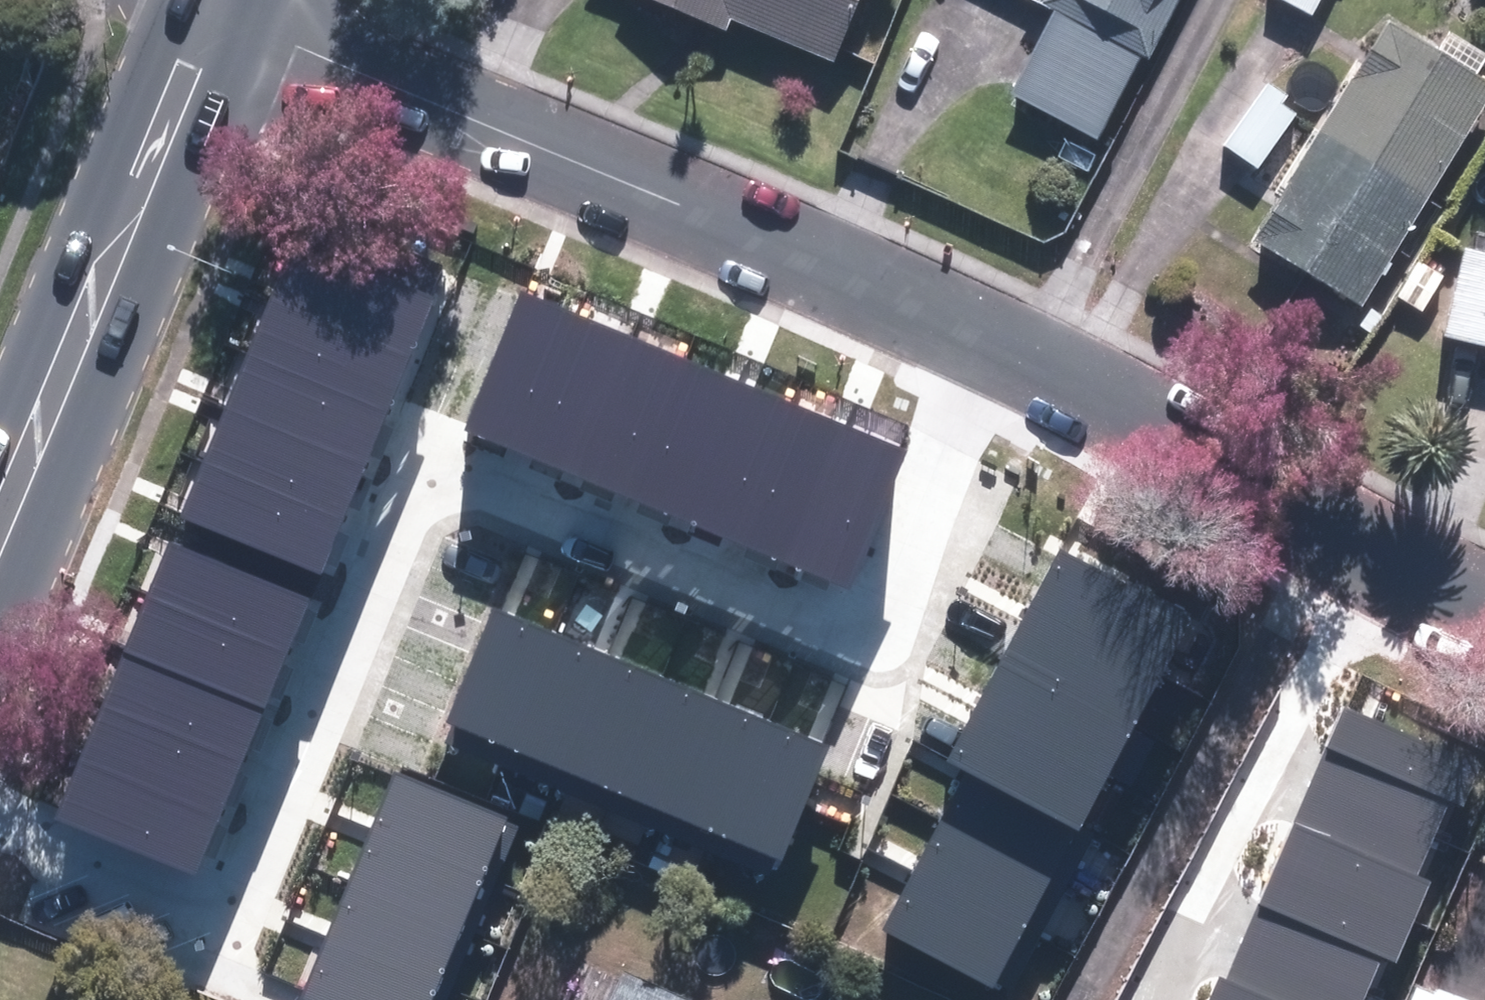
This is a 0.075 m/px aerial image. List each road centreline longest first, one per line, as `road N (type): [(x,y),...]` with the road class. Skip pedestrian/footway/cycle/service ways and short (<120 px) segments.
road 1 (residential): [(1484,609),(1062,377),(876,289),(296,46),(237,0)]
road 2 (primary): [(0,518),(216,0)]

